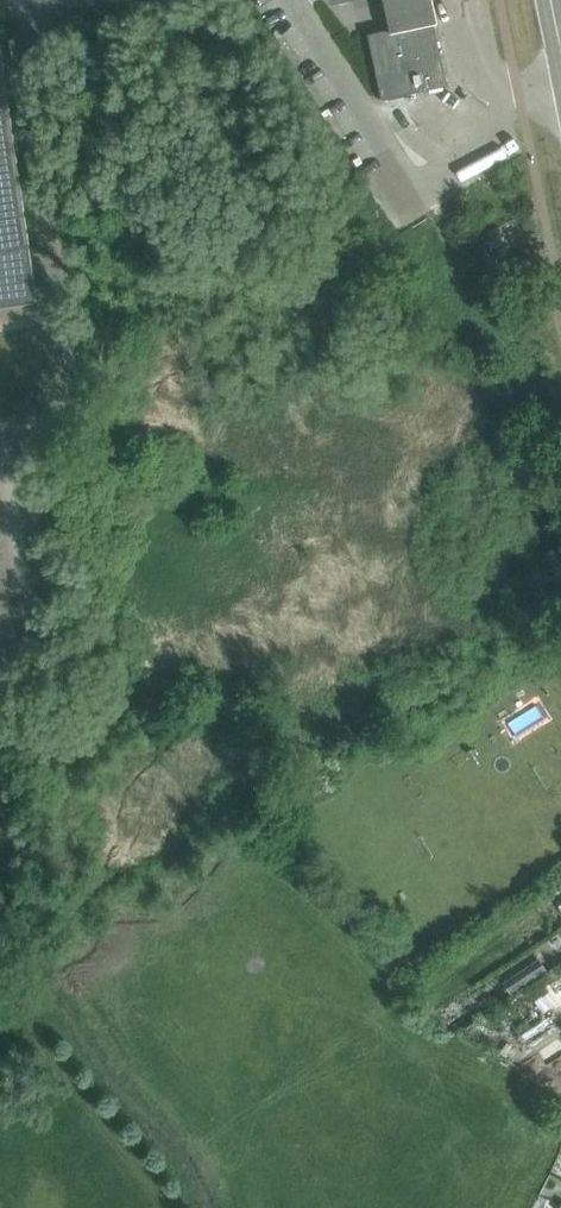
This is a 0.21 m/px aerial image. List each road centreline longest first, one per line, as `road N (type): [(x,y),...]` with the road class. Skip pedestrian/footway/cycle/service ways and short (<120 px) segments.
road 1 (residential): [(502,379),(282,0)]

